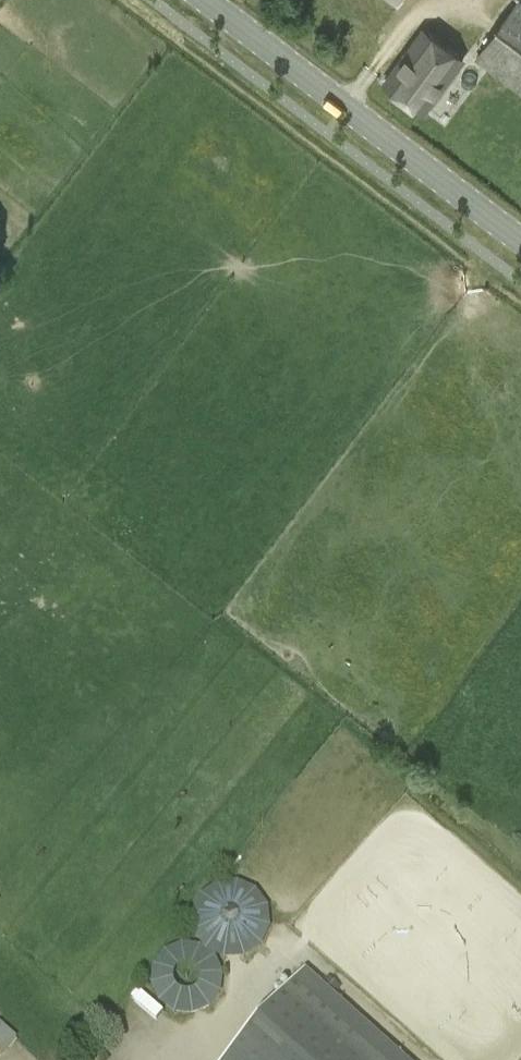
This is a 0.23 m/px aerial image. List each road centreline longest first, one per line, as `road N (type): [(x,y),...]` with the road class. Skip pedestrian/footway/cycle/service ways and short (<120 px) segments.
road 1 (unclassified): [(520,245),(200,0)]

